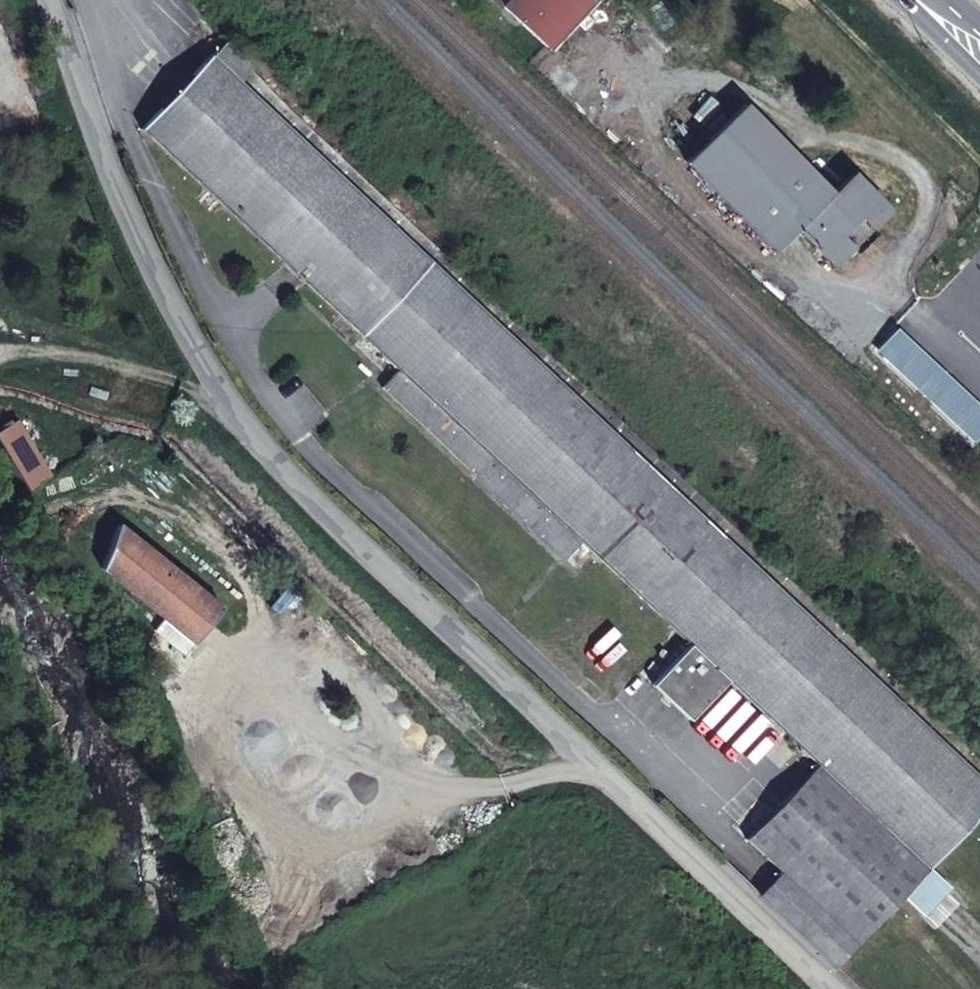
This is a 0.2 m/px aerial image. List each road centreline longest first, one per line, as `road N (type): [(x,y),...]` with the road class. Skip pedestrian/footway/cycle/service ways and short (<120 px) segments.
road 1 (residential): [(57,0),(160,283),(261,459),(823,988)]

